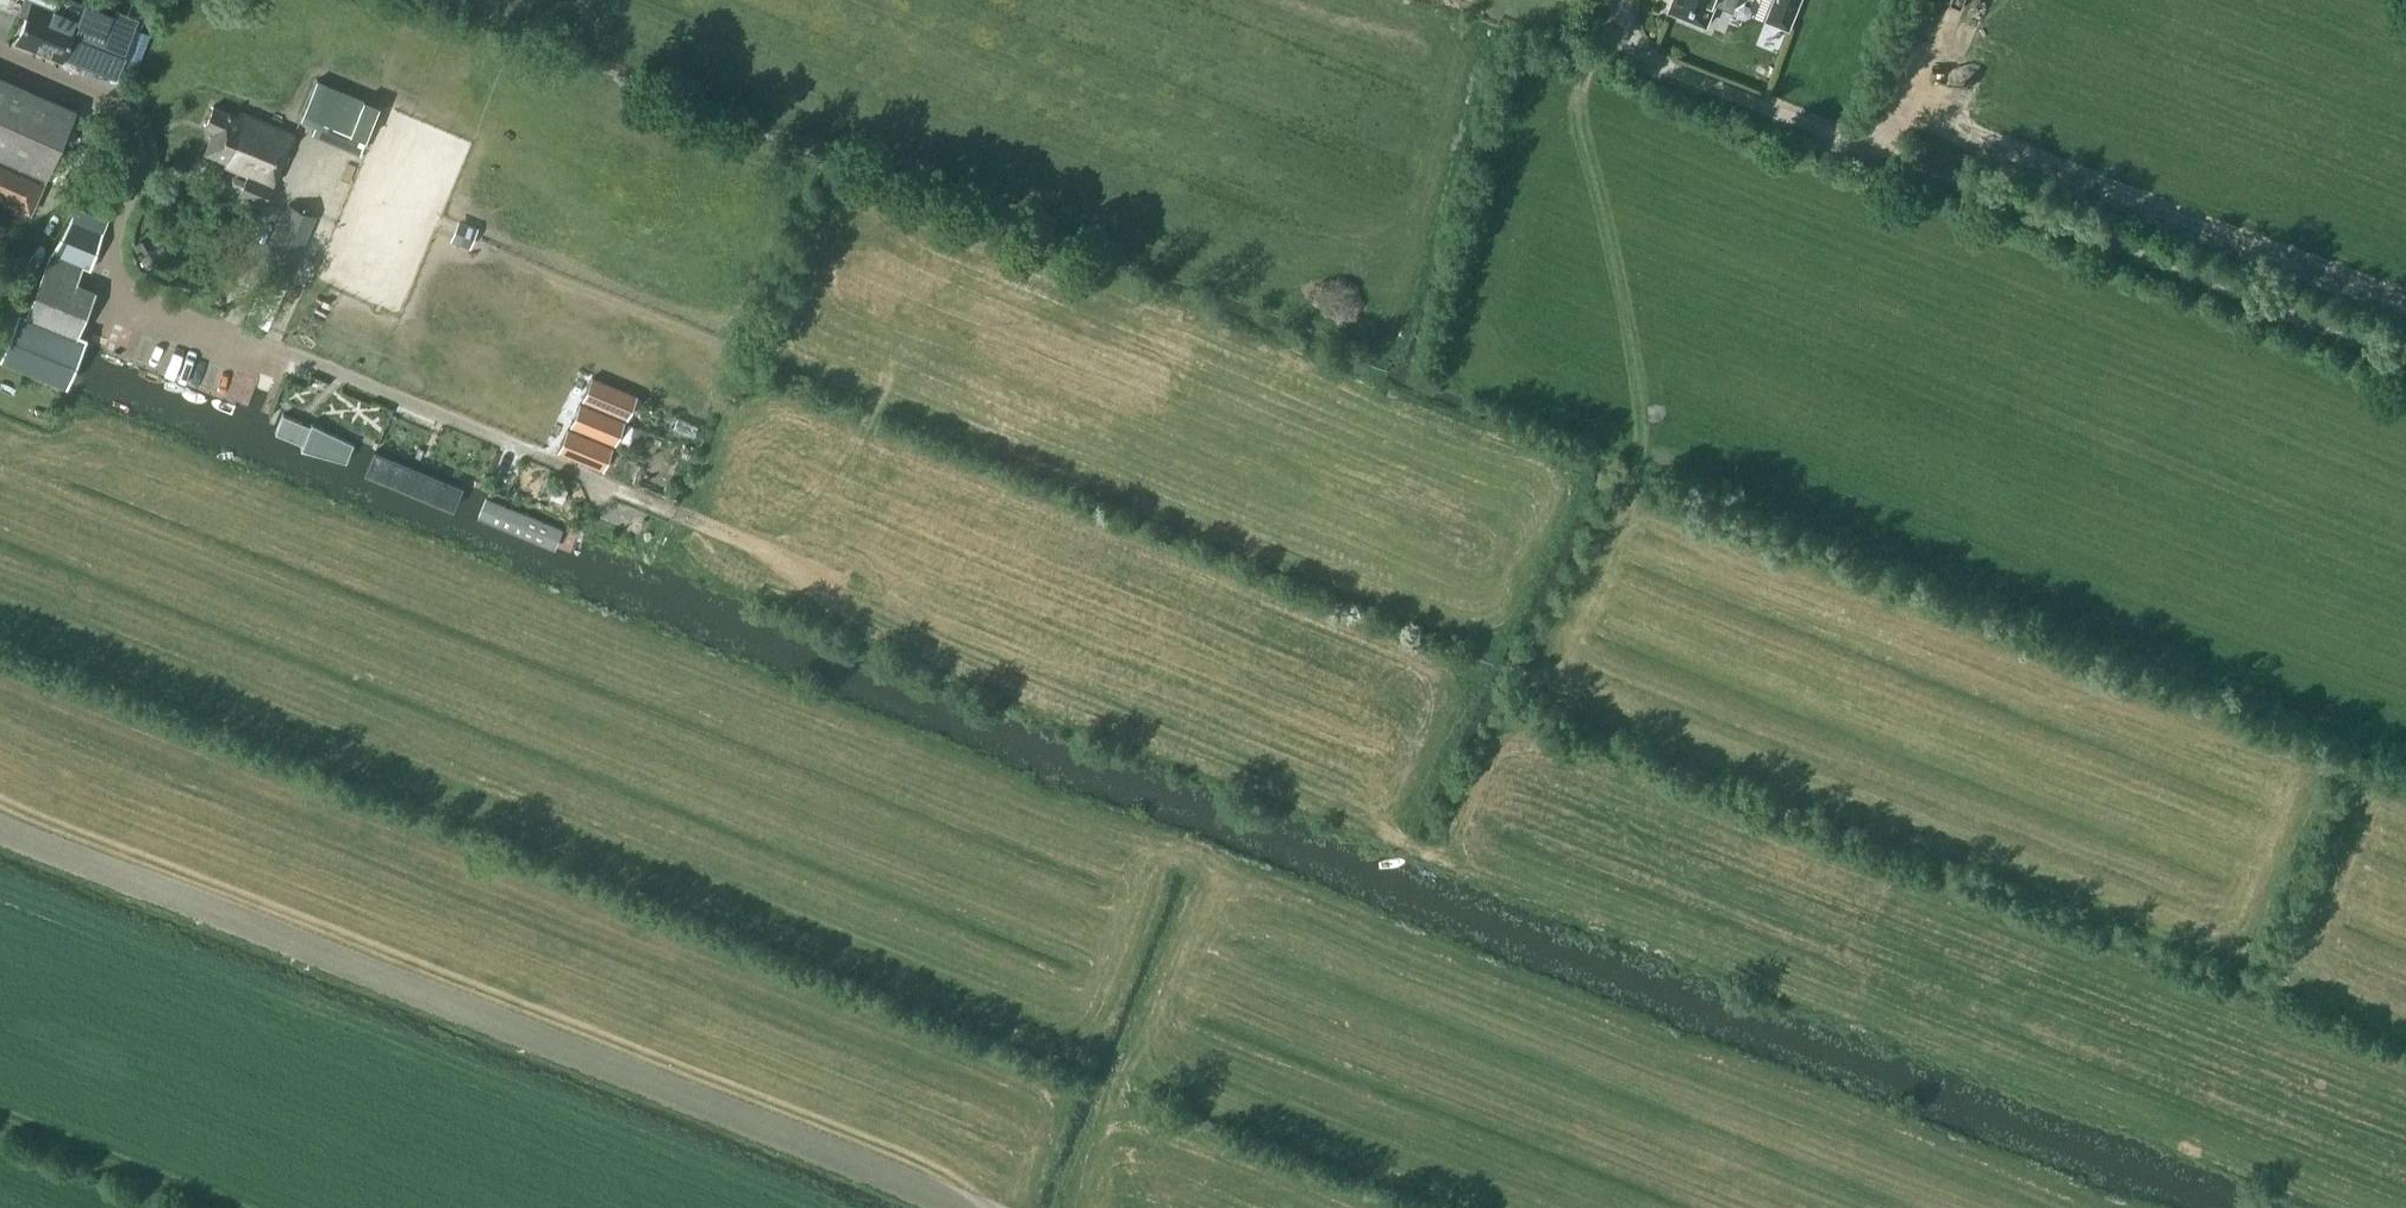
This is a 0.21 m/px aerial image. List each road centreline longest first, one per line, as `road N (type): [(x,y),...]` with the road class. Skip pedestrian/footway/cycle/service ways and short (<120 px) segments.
road 1 (unclassified): [(665,508),(143,300),(115,255),(136,172),(130,126),(97,91),(0,50)]
road 2 (unclassified): [(1880,150),(1659,63),(1631,33),(1627,0)]

